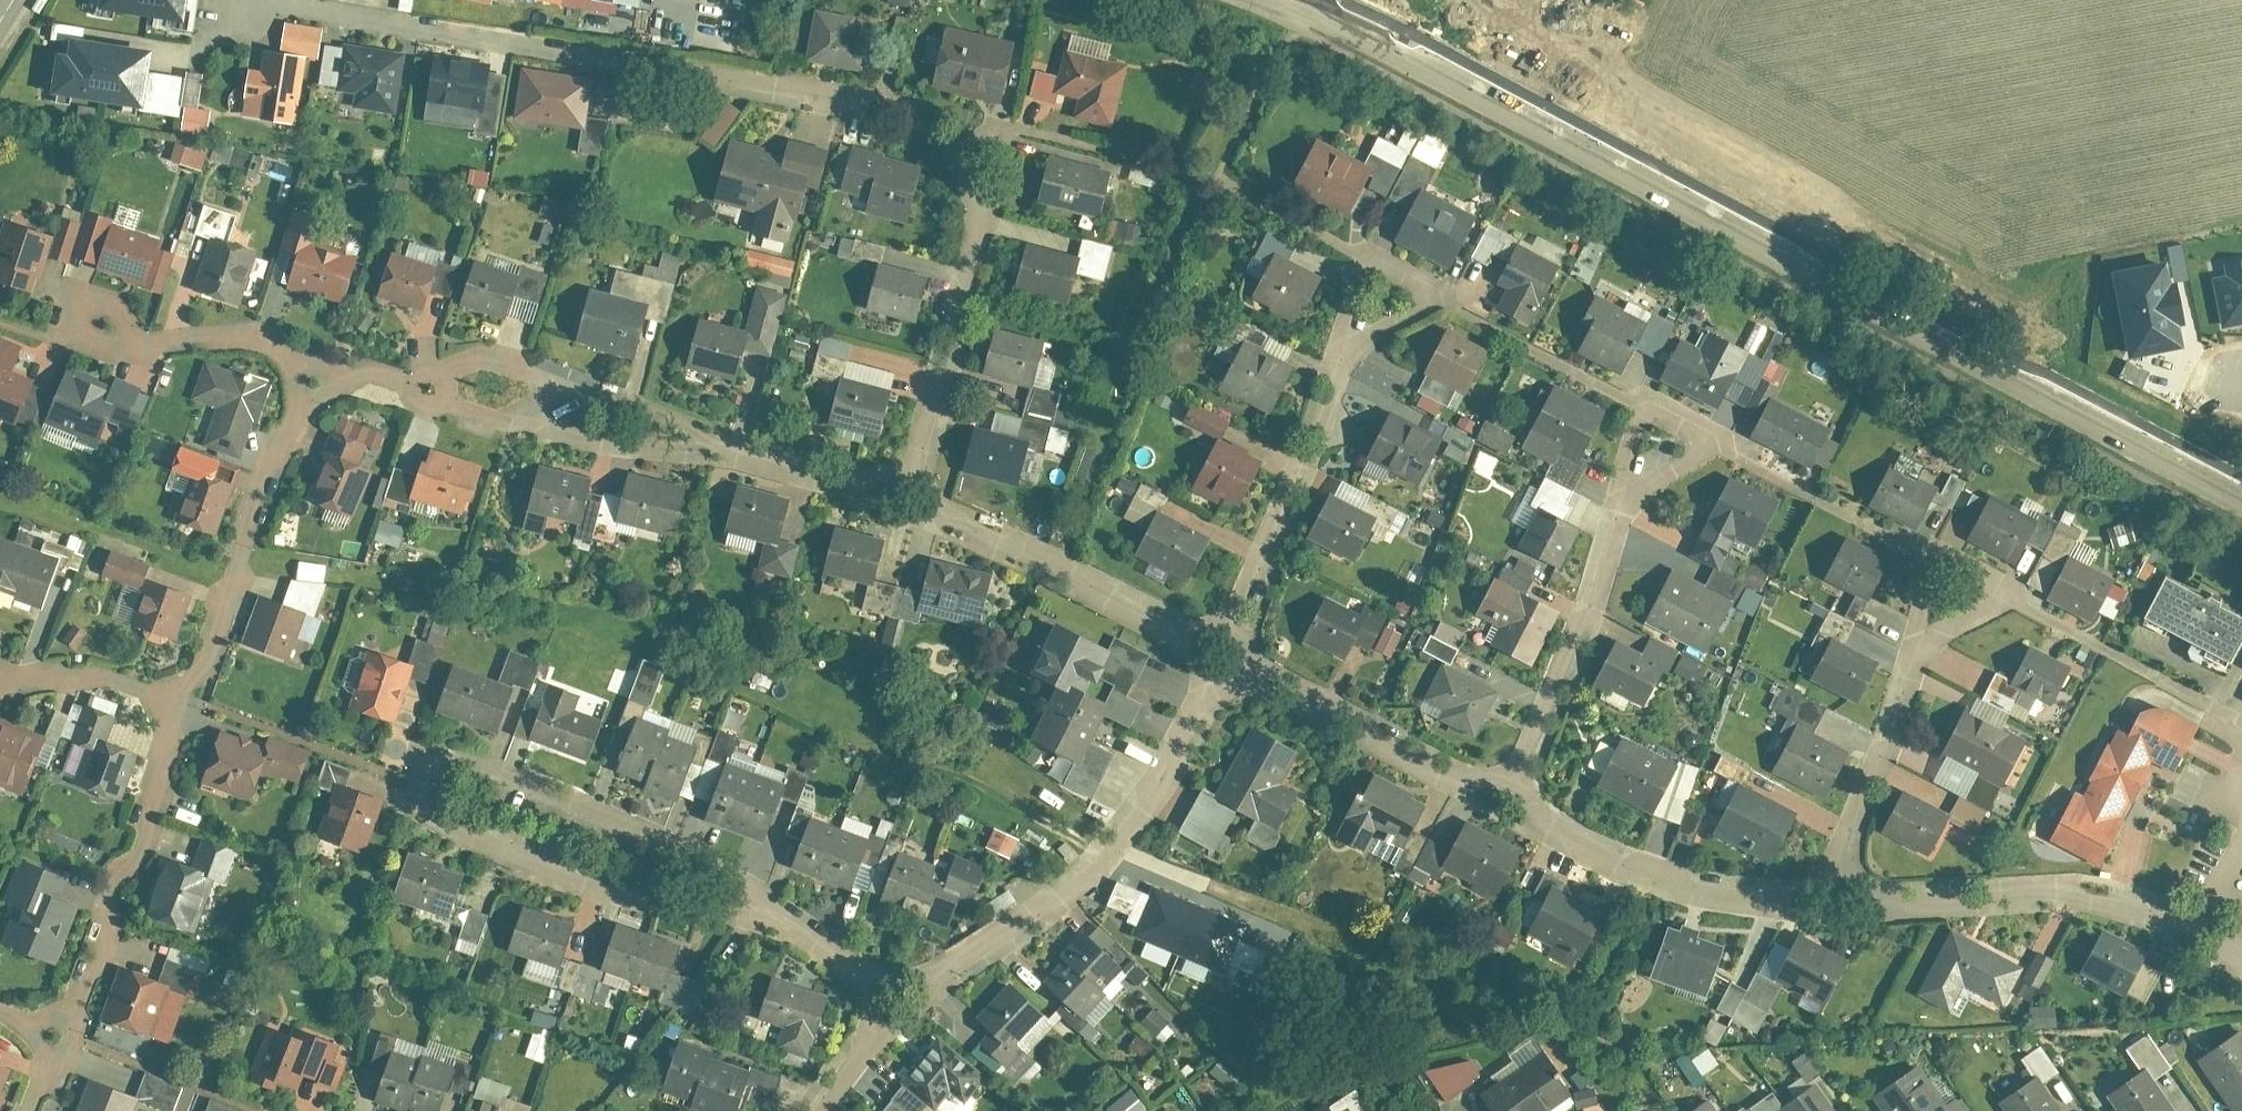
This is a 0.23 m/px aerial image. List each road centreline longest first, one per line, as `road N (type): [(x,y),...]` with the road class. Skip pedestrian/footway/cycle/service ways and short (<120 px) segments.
road 1 (residential): [(245,3),(897,110),(951,143),(979,183),(988,234),(915,501)]
road 2 (tertiary): [(1306,5),(2241,507)]
road 3 (residential): [(780,913),(675,842),(474,758),(442,759),(425,782),(434,811),(455,829),(596,891)]
road 4 (residential): [(906,1017),(1069,897),(1137,824),(1225,648)]
road 5 (residential): [(2200,932),(2150,908),(2088,895),(1834,899)]
road 6 (residential): [(733,444),(503,356),(454,355),(386,374)]
road 7 (residential): [(386,374),(416,403),(504,430),(697,452),(733,444)]
road 8 (residential): [(194,715),(66,1042)]
road 9 (residential): [(1834,899),(1759,897),(1669,876),(1508,801)]
road 10 (residential): [(1225,648),(915,501)]
road 11 (residential): [(311,393),(194,715)]
road 12 (residential): [(1225,648),(1343,348)]
road 13 (residential): [(1508,801),(1225,648)]
road 14 (residential): [(1508,801),(1562,684),(1627,503)]
road 15 (residential): [(1834,899),(1926,645)]
road 16 (residential): [(311,393),(283,351),(257,337),(148,348),(93,317)]
road 17 (residential): [(194,715),(93,683),(0,682)]
road 18 (residential): [(1627,503),(1657,402),(1724,437),(1712,444)]
road 19 (residential): [(915,501),(733,444)]
road 20 (residential): [(596,891),(780,913)]
road 21 (residential): [(1926,645),(1958,557),(2021,593),(2007,601)]
road 22 (residential): [(1343,348),(1373,262),(1440,298)]
road 23 (residential): [(906,1017),(780,913)]
road 24 (residential): [(829,1110),(906,1017)]

